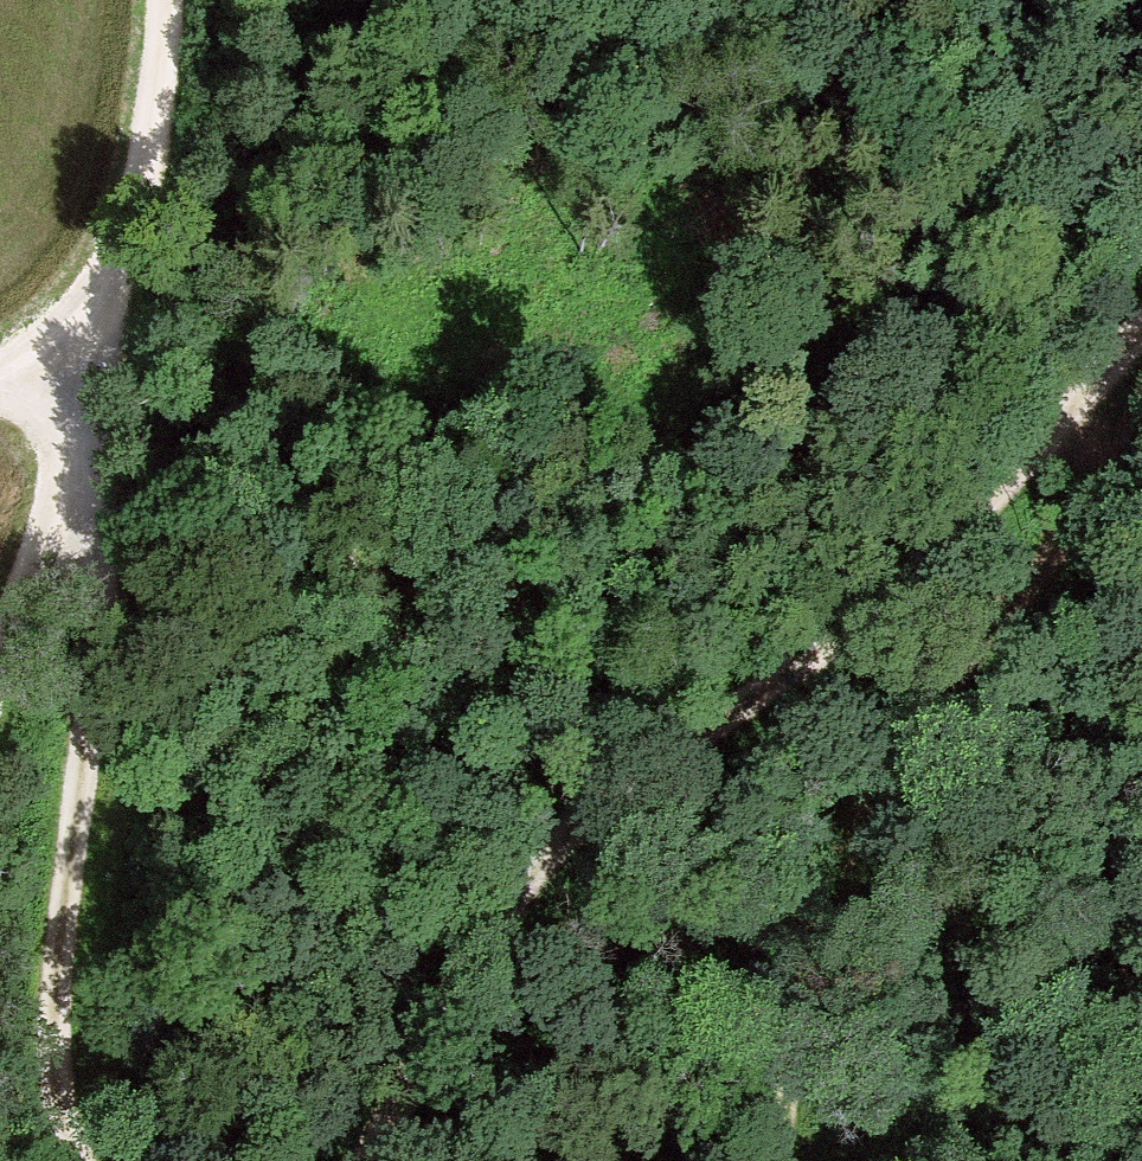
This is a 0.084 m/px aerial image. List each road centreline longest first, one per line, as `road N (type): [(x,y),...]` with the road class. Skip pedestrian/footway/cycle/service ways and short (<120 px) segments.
road 1 (track): [(345,1160),(472,913),(567,830),(862,605),(1141,324)]
road 2 (track): [(777,1160),(815,911),(929,707),(1095,487),(1132,337)]
road 3 (track): [(68,380),(101,542),(54,1005),(68,1139),(81,1160)]
road 4 (track): [(68,380),(157,0)]
road 5 (track): [(0,632),(68,380)]

